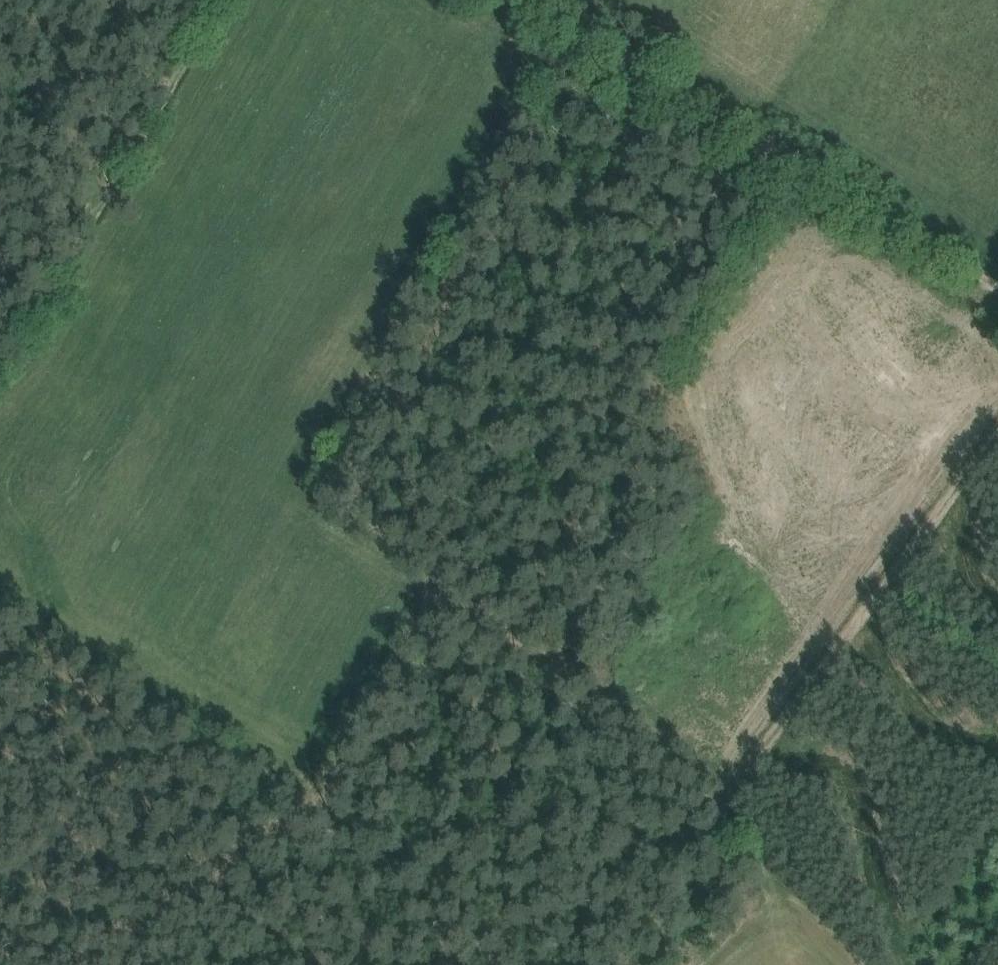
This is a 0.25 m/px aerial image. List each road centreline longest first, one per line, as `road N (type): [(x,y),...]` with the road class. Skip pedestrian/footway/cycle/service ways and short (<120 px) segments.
road 1 (track): [(546,0),(997,297)]

